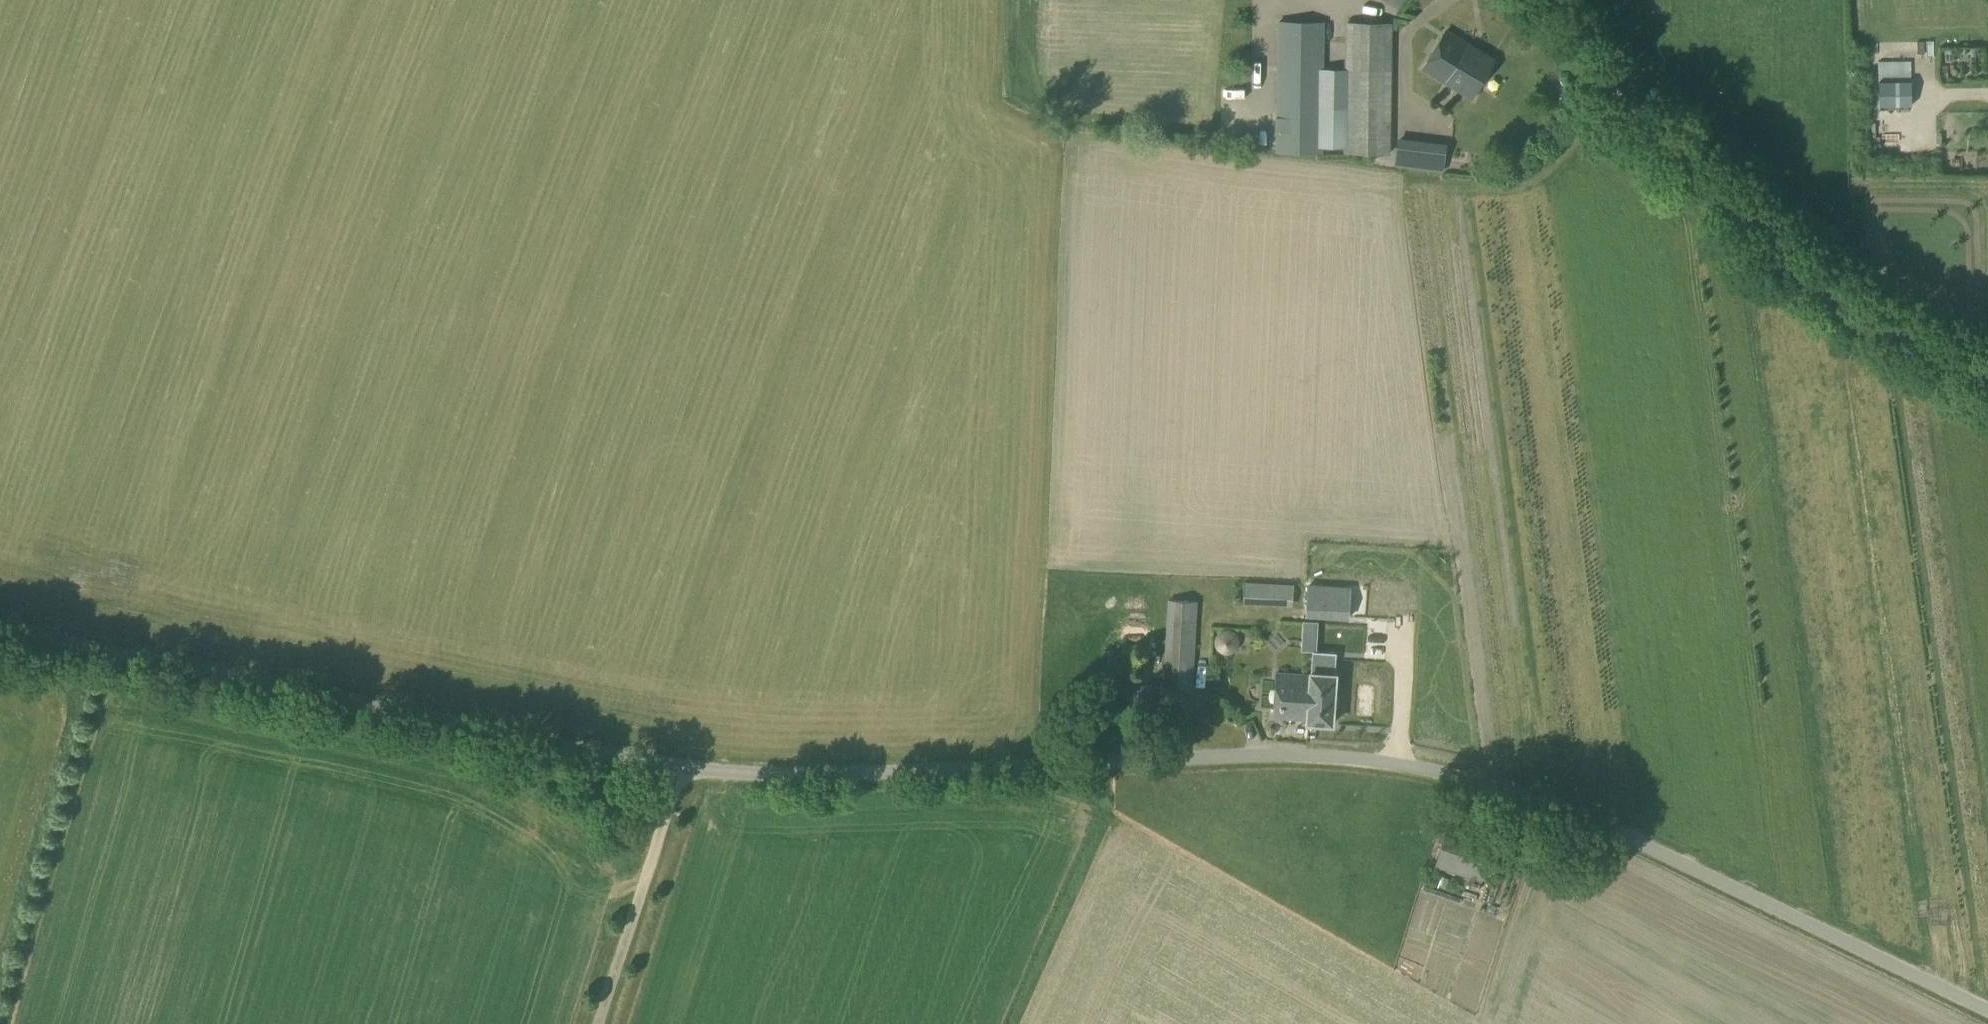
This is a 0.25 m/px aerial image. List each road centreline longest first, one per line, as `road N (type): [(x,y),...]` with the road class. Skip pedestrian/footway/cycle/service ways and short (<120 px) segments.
road 1 (unclassified): [(1987,1012),(1504,775),(1465,767),(1059,763),(678,774),(0,624)]
road 2 (unclassified): [(1987,370),(1862,318),(1775,249),(1513,0)]

